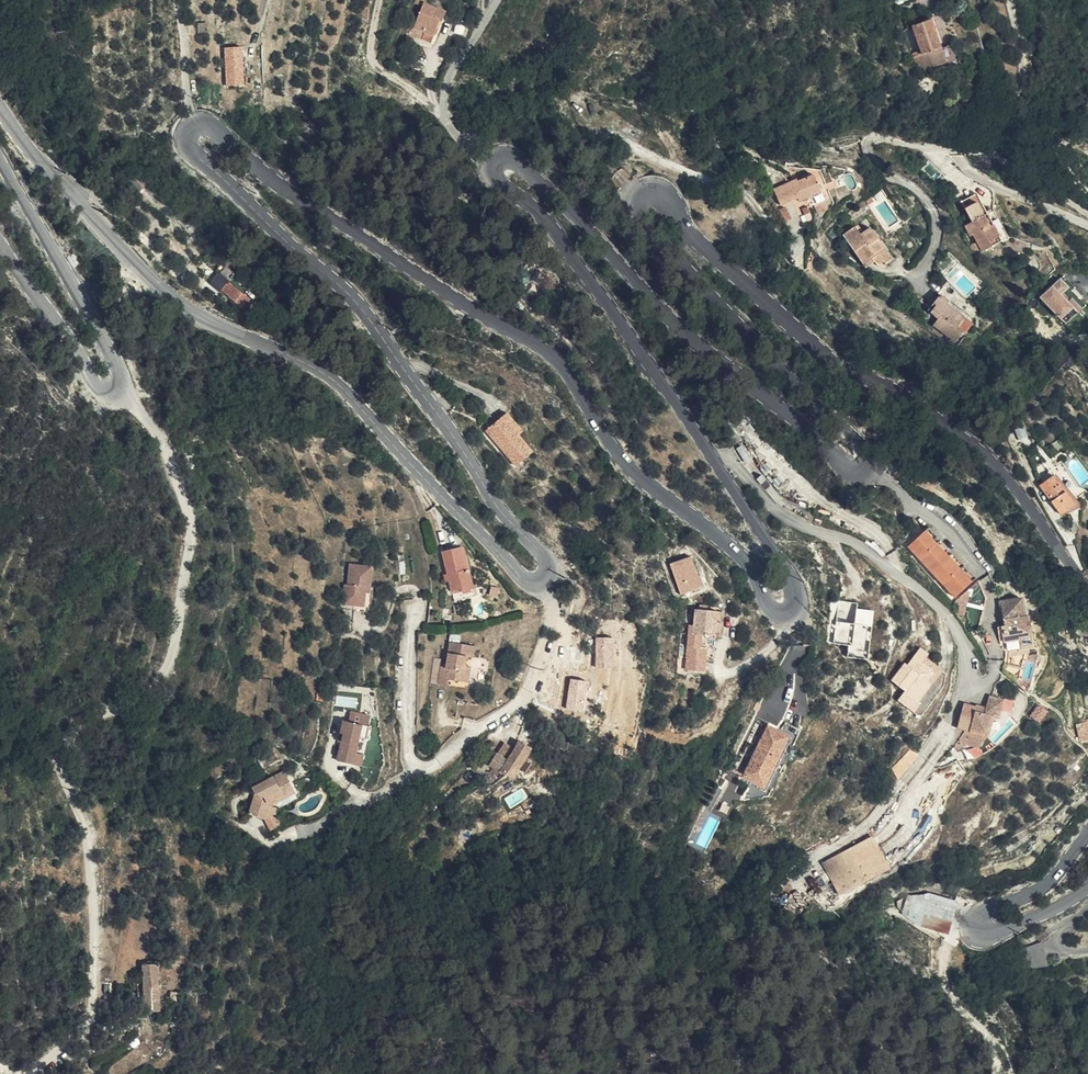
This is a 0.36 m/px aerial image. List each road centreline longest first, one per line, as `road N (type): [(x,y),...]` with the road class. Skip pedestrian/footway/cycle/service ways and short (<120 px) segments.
road 1 (tertiary): [(544,578),(545,555),(492,498),(355,301),(190,152),(191,131),(215,131),(292,194),(558,355),(630,471),(746,559),(775,614),(790,616),(798,605),(794,581),(557,233),(497,180),(496,160),(517,162),(682,331),(849,471),(864,471),(873,458),(867,447),(639,223),(639,198),(663,199),(689,235),(822,353),(976,447),(1003,474),(1087,597)]
road 2 (unclassified): [(119,391),(182,475),(196,521),(160,689),(148,706),(94,716),(67,735),(59,761),(89,841),(92,1016),(29,1073)]
road 3 (tertiary): [(0,104),(60,181),(180,306),(330,374),(515,569),(544,578)]
road 4 (residential): [(262,838),(287,838),(368,800),(439,762),(522,699),(552,615),(544,578)]
road 5 (tertiary): [(1087,831),(1049,881),(982,913),(974,932),(986,936),(1087,886)]
road 6 (tertiary): [(119,391),(122,373),(0,162)]
road 7 (track): [(1007,0),(1021,62),(1000,140),(1005,152),(1087,213)]
road 8 (tertiary): [(0,247),(93,381),(119,391)]

